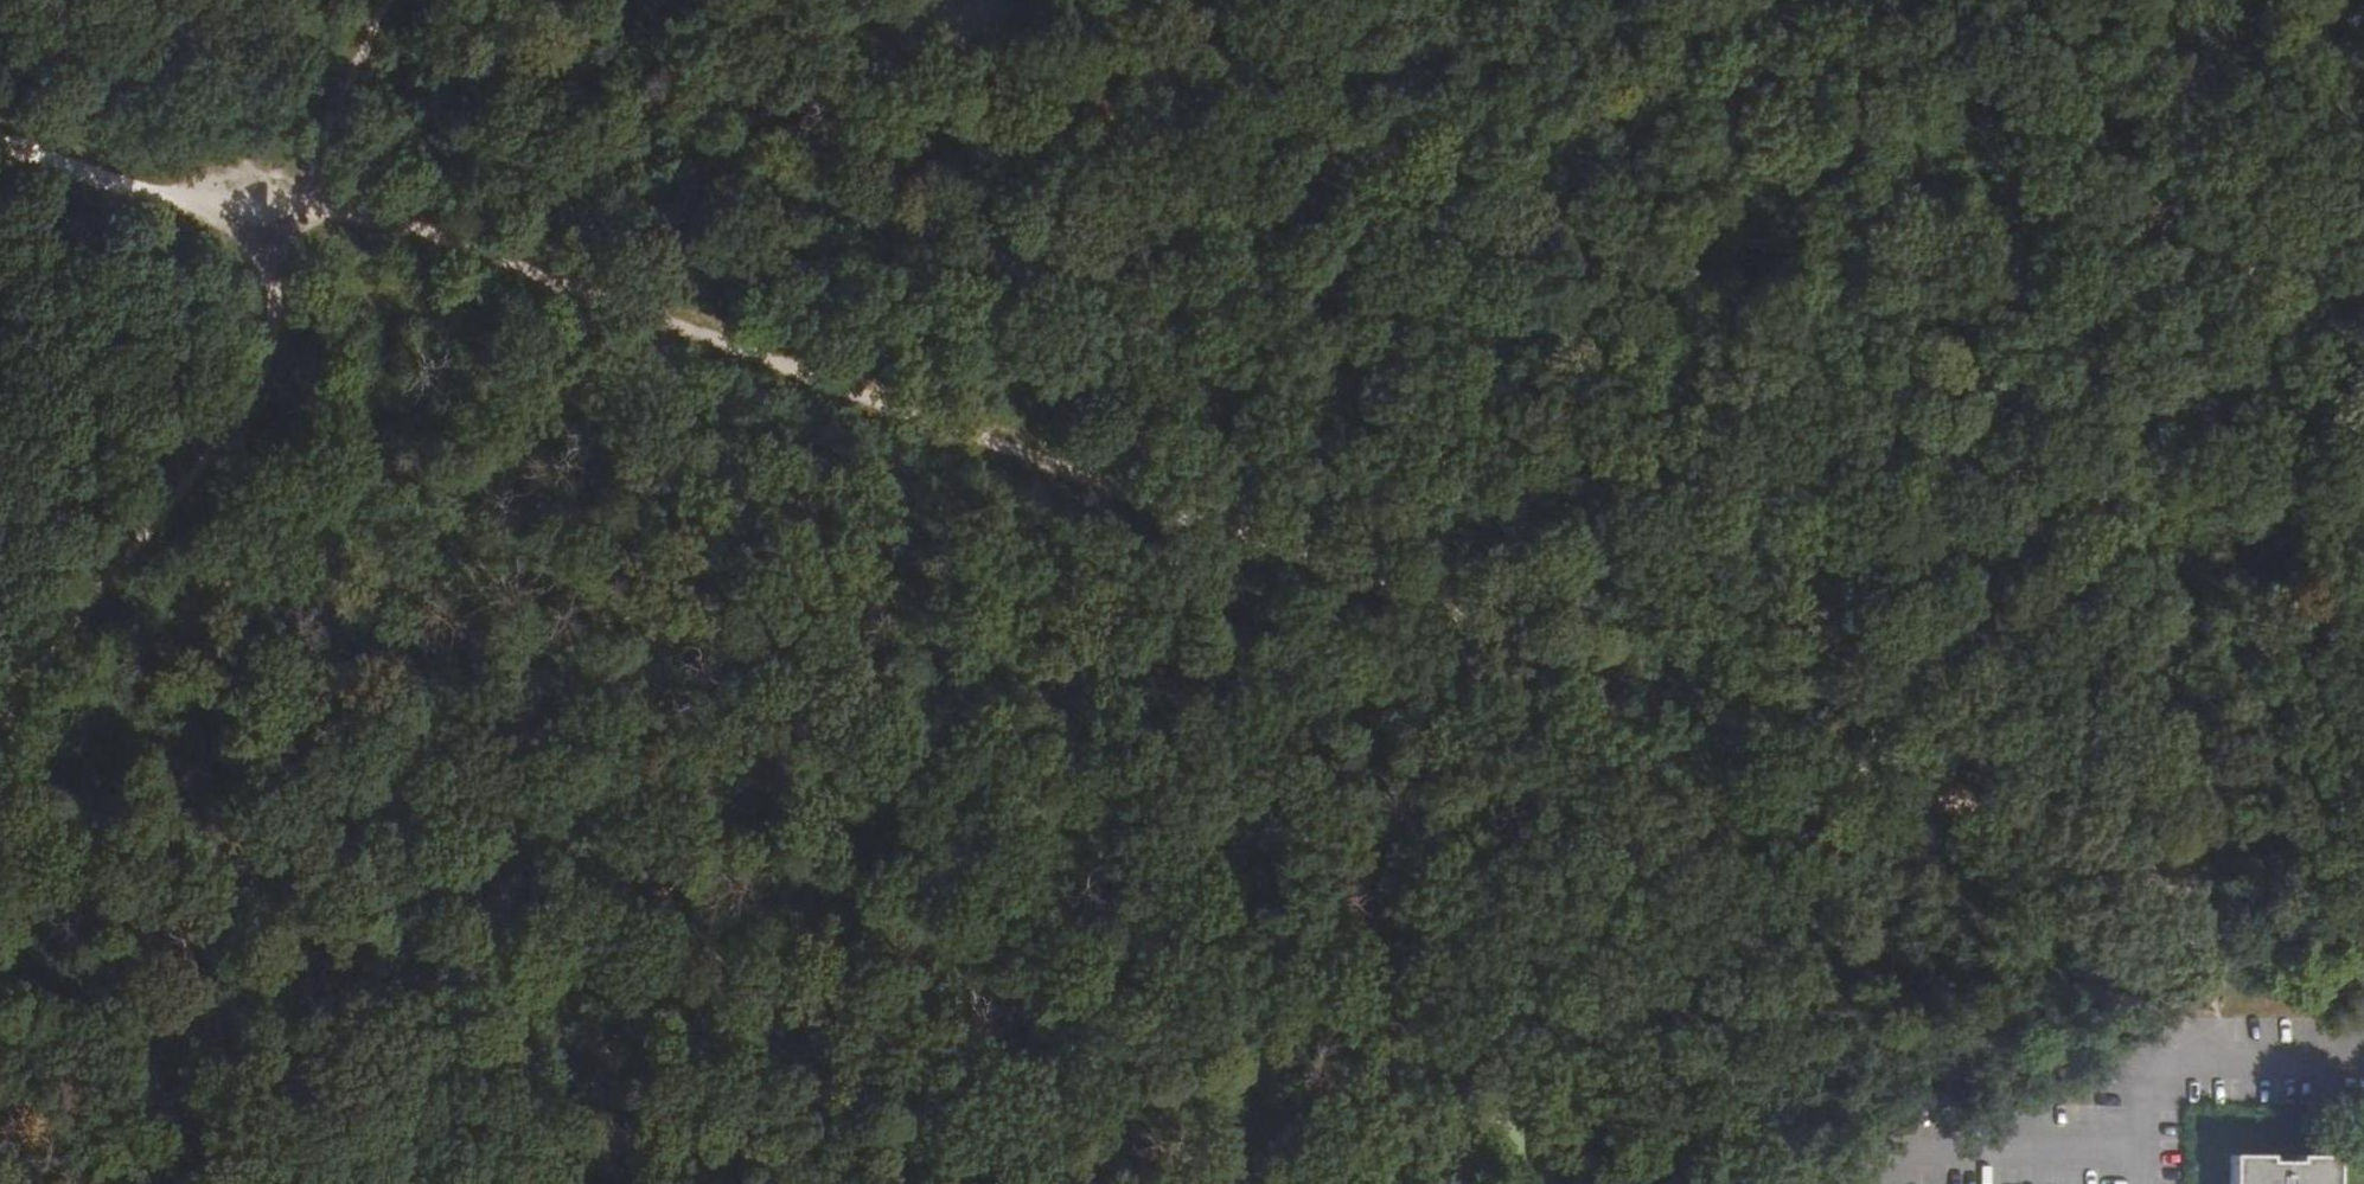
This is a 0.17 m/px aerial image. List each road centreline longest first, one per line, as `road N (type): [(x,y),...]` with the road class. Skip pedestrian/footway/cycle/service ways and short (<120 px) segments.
road 1 (track): [(0,140),(2304,961),(2350,1105),(2363,1108)]
road 2 (track): [(0,771),(259,363),(271,239)]

